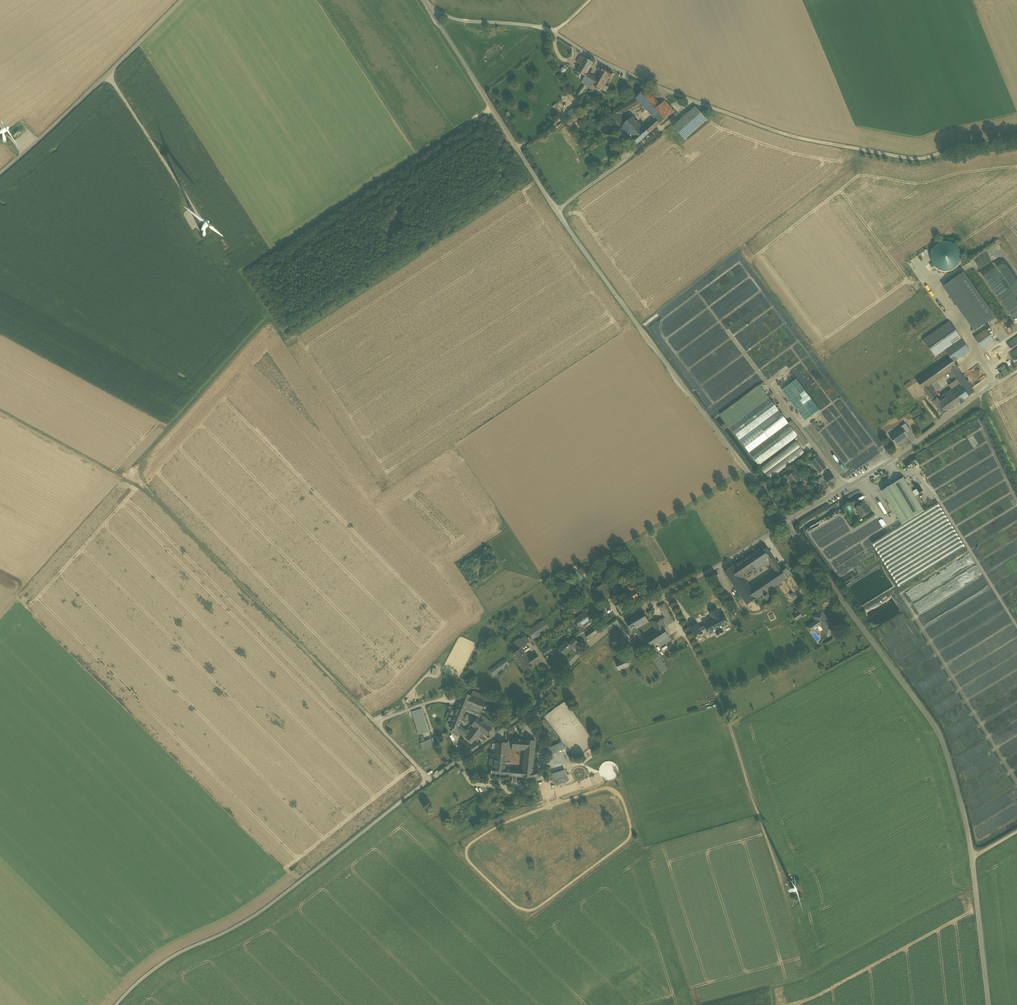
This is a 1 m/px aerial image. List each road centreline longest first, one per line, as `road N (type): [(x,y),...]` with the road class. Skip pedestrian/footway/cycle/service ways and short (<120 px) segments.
road 1 (track): [(787,523),(595,639),(530,710),(264,913),(158,968),(120,1004)]
road 2 (unclassified): [(423,0),(557,214),(787,523)]
road 3 (unclassified): [(787,523),(945,735),(970,838),(990,1004)]
road 4 (track): [(0,414),(147,489),(381,724)]
road 5 (track): [(1016,135),(916,158),(819,146),(614,69),(553,32)]
road 6 (track): [(393,236),(384,256),(293,314),(285,335),(265,324),(122,481)]
road 7 (track): [(788,884),(719,698),(664,596)]
road 8 (unclassified): [(1016,374),(787,523)]
road 9 (track): [(0,174),(183,0)]
road 10 (track): [(202,228),(108,76)]
road 11 (track): [(429,782),(381,724),(436,701),(456,706)]
road 12 (track): [(461,763),(471,784),(509,791),(565,765)]
road 13 (track): [(553,32),(435,15)]

